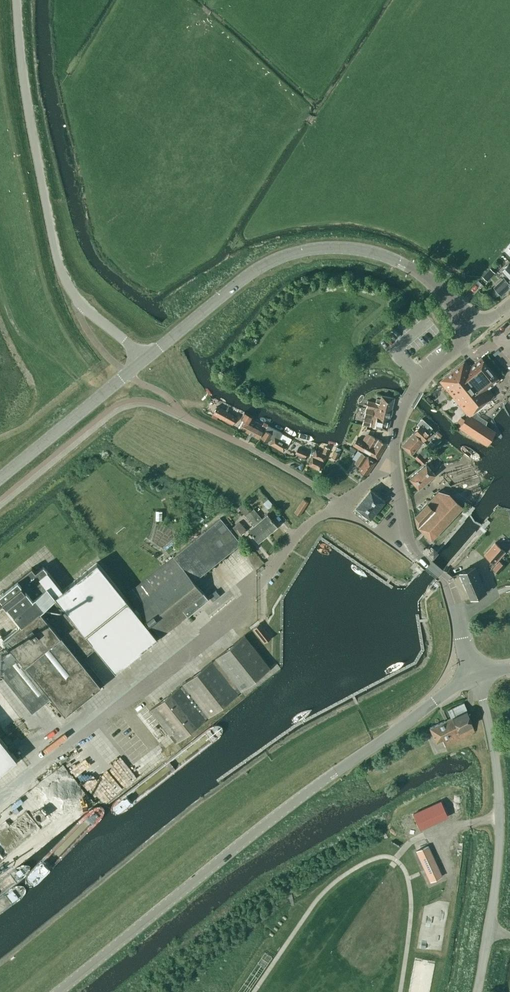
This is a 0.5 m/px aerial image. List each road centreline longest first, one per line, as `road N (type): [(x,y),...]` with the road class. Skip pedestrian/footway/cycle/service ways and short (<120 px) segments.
road 1 (unclassified): [(0,797),(233,615),(304,529),(393,453)]
road 2 (tertiary): [(56,991),(334,772),(473,675)]
road 3 (unclassified): [(144,359),(75,298),(62,275),(30,121),(16,0)]
road 4 (unclassified): [(462,324),(459,308),(409,267),(365,250),(320,247),(250,272),(144,359)]
road 5 (unclassified): [(476,991),(501,813),(473,675)]
road 6 (tertiary): [(473,675),(446,580),(412,552),(393,453)]
road 7 (unclassified): [(0,477),(144,359)]
road 8 (tertiary): [(393,453),(405,401),(460,343),(462,324)]

